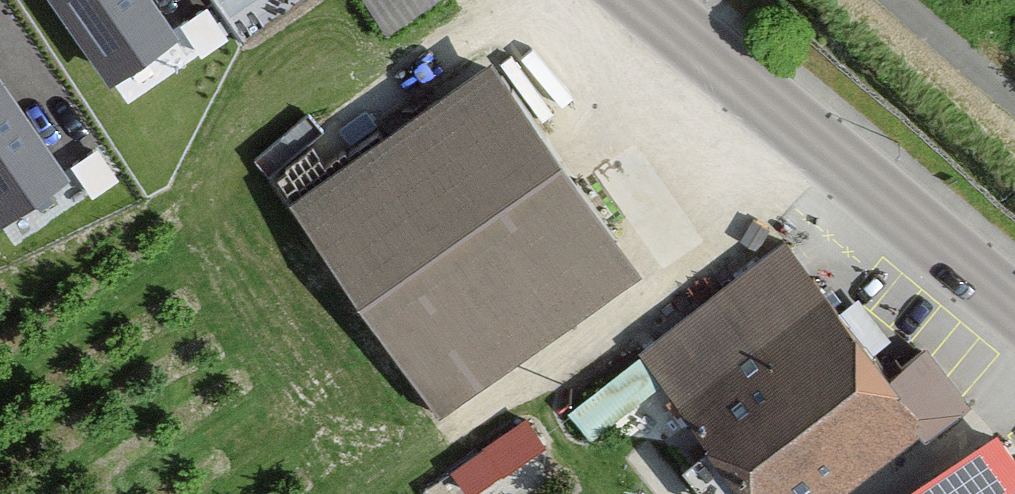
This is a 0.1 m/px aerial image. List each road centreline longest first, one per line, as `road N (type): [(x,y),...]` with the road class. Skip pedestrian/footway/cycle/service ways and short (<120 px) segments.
road 1 (secondary): [(631,0),(1014,318)]
road 2 (residential): [(895,0),(1014,105)]

